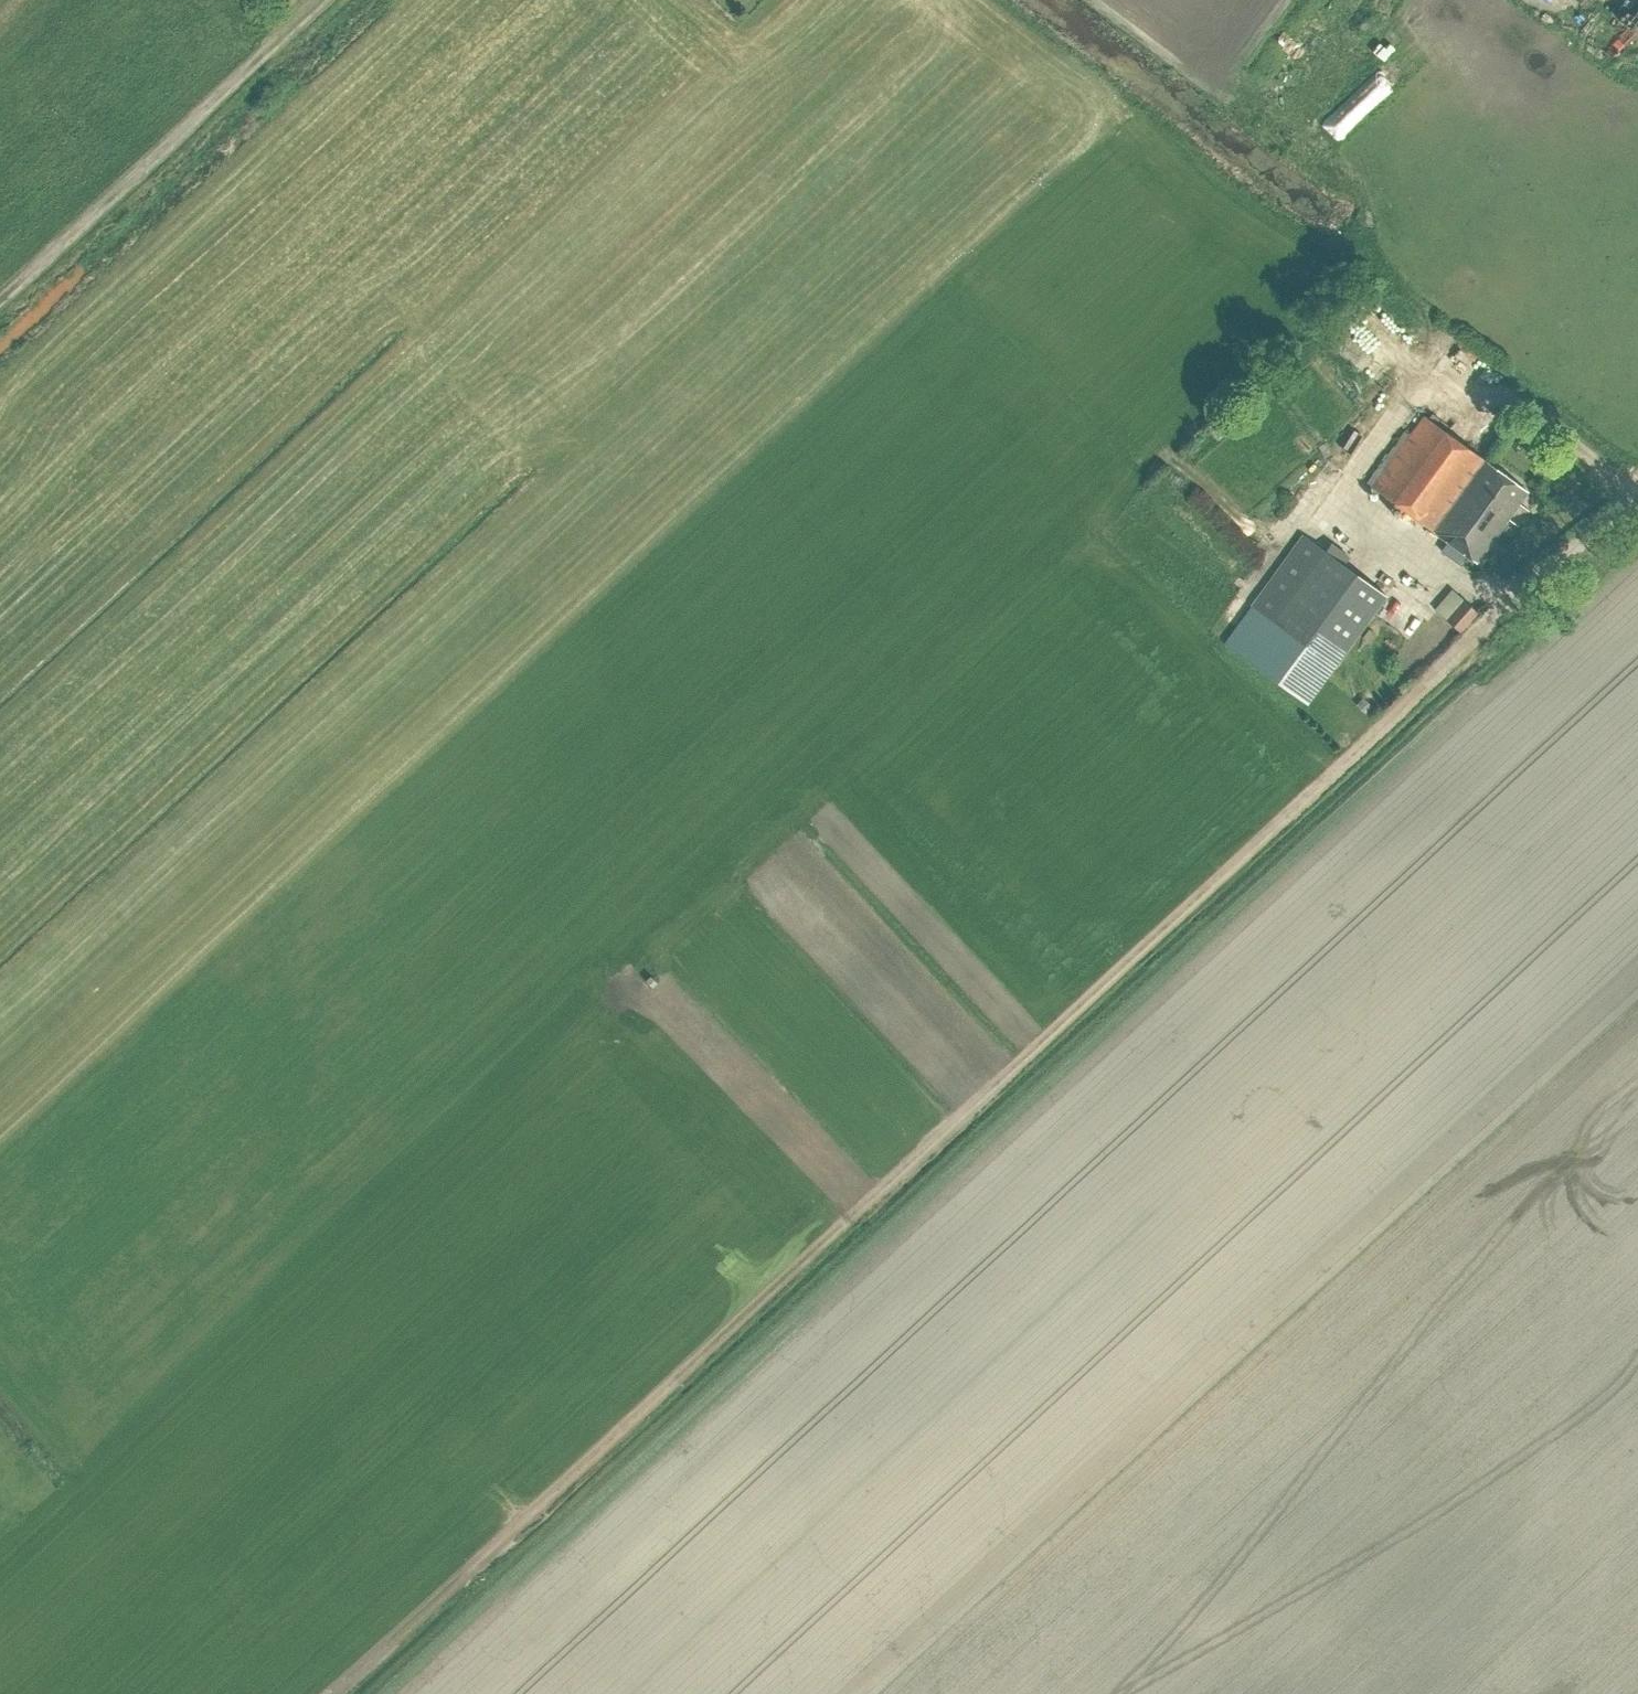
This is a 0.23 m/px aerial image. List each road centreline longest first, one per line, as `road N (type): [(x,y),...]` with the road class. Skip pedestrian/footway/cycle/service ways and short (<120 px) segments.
road 1 (track): [(320,0),(0,305)]

